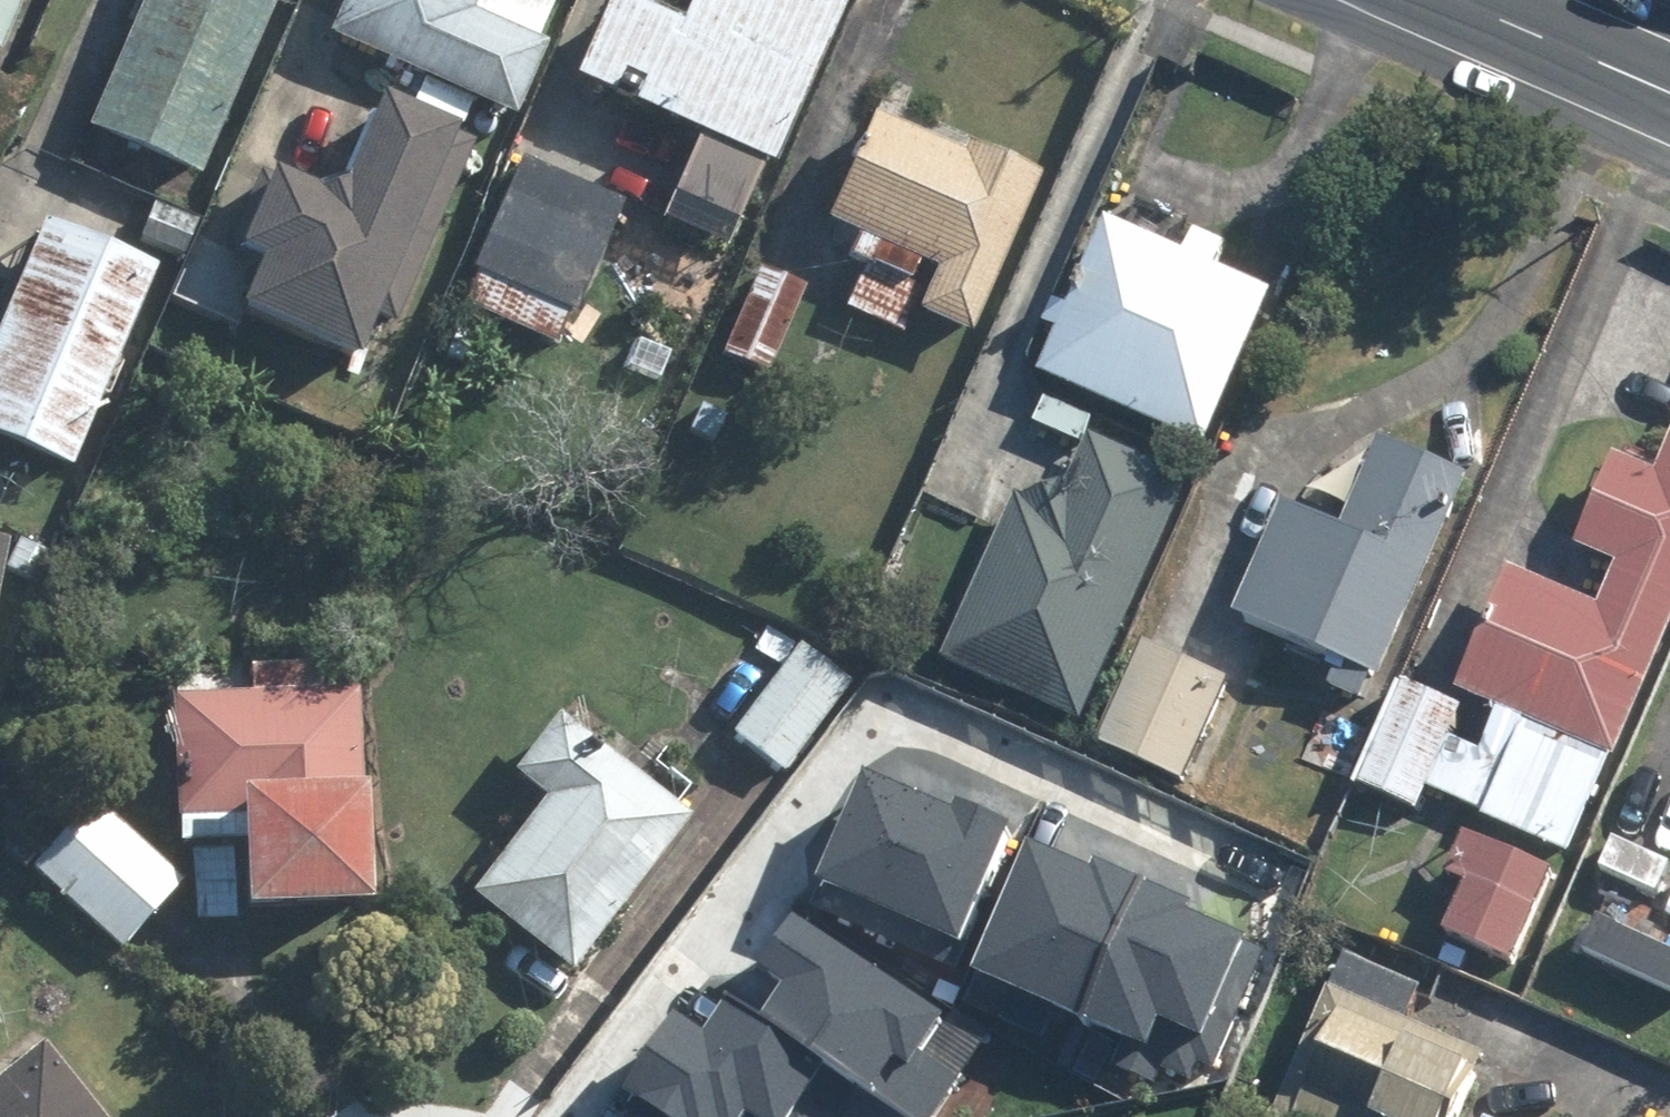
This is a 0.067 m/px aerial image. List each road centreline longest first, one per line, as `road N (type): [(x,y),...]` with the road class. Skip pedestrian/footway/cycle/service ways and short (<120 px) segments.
road 1 (tertiary): [(1457,0),(1669,93)]

